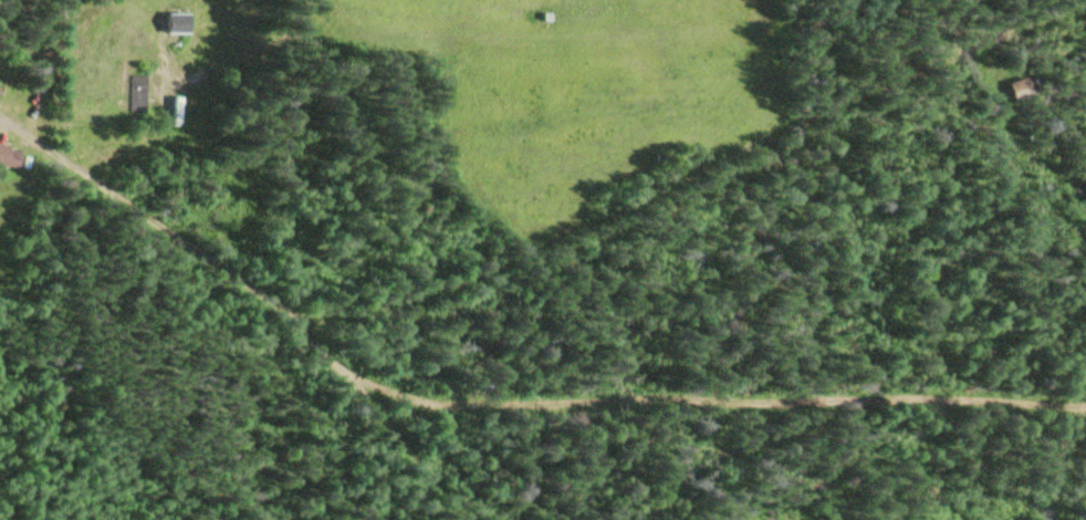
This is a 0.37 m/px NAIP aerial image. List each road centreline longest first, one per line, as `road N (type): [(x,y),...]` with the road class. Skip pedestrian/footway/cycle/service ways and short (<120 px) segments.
road 1 (track): [(1085,6),(858,96),(378,320),(314,320),(263,297),(32,138),(0,125)]
road 2 (track): [(1085,397),(566,385),(375,397),(296,312)]

